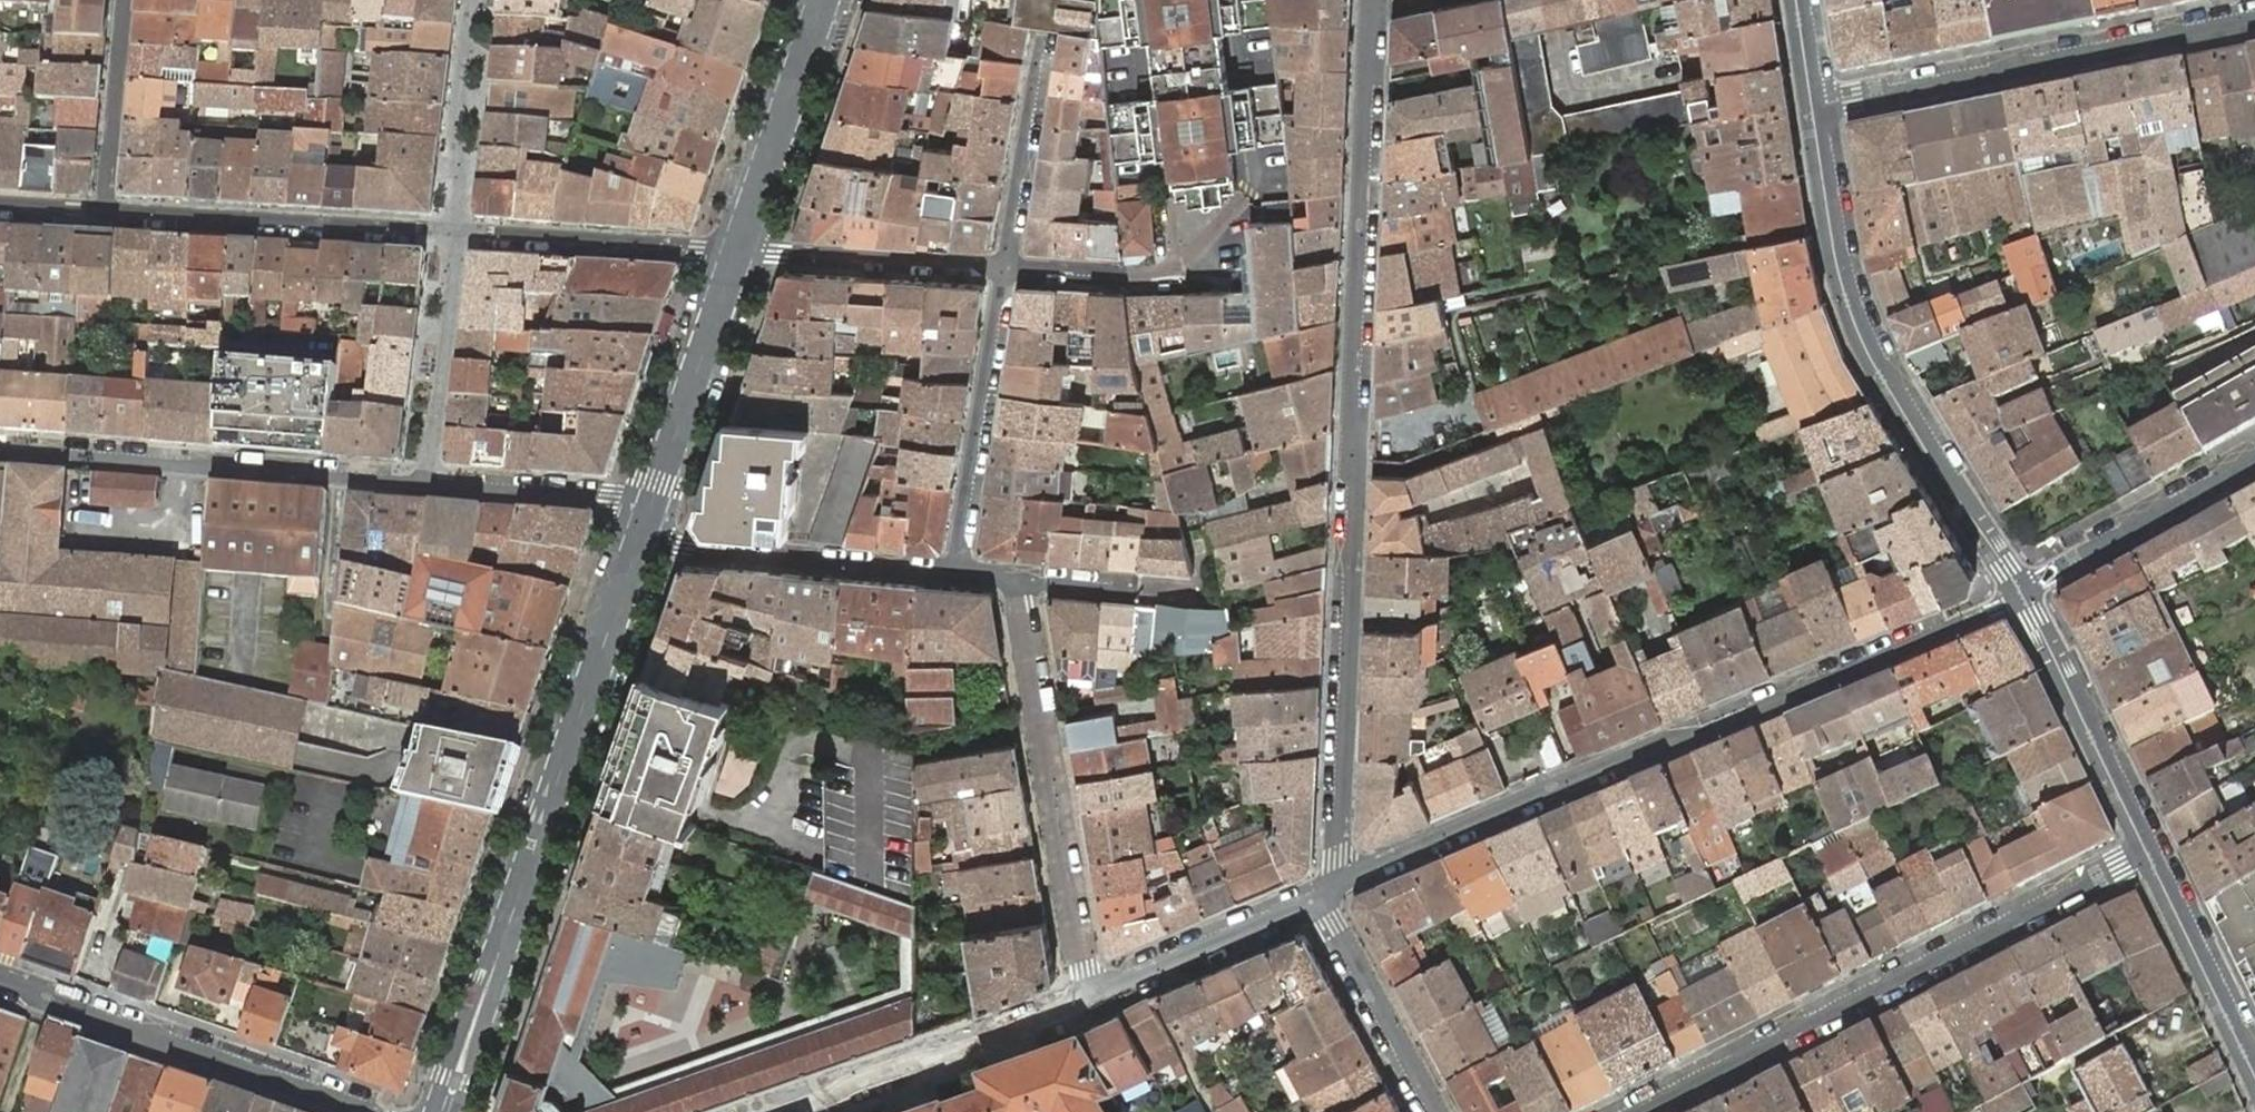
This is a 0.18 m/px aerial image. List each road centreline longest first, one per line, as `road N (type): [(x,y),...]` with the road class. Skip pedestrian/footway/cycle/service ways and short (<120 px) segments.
road 1 (residential): [(1370,5),(1341,880)]
road 2 (residential): [(1341,880),(1607,764),(1704,734),(2020,594)]
road 3 (tertiary): [(641,536),(445,1111)]
road 4 (residential): [(2147,855),(1637,1111)]
road 5 (residential): [(2020,594),(1868,345),(1849,294),(1814,104)]
road 6 (residential): [(1814,104),(2254,16)]
road 7 (residential): [(428,484),(0,454)]
road 8 (residential): [(1092,996),(1016,580)]
road 9 (residential): [(0,977),(367,1111)]
road 10 (residential): [(459,231),(106,210)]
road 11 (residential): [(641,536),(681,551),(956,575)]
road 12 (residential): [(1005,269),(956,575)]
road 13 (residential): [(2147,855),(2020,594)]
road 14 (residential): [(738,250),(459,231)]
road 15 (tertiary): [(738,250),(649,513)]
road 16 (residential): [(2020,594),(2254,460)]
road 17 (residential): [(1005,269),(738,250)]
road 18 (tertiary): [(823,0),(738,250)]
road 19 (residential): [(459,231),(428,484)]
road 20 (residential): [(2254,1083),(2147,855)]
road 21 (residential): [(1092,996),(1321,896)]
road 22 (residential): [(1434,1111),(1321,896)]
road 23 (residential): [(1044,39),(1005,269)]
road 24 (residential): [(471,0),(455,148),(459,231)]
road 25 (residential): [(649,513),(609,499),(428,484)]
road 26 (residential): [(126,0),(106,210)]
road 27 (residential): [(1016,580),(1138,591)]

